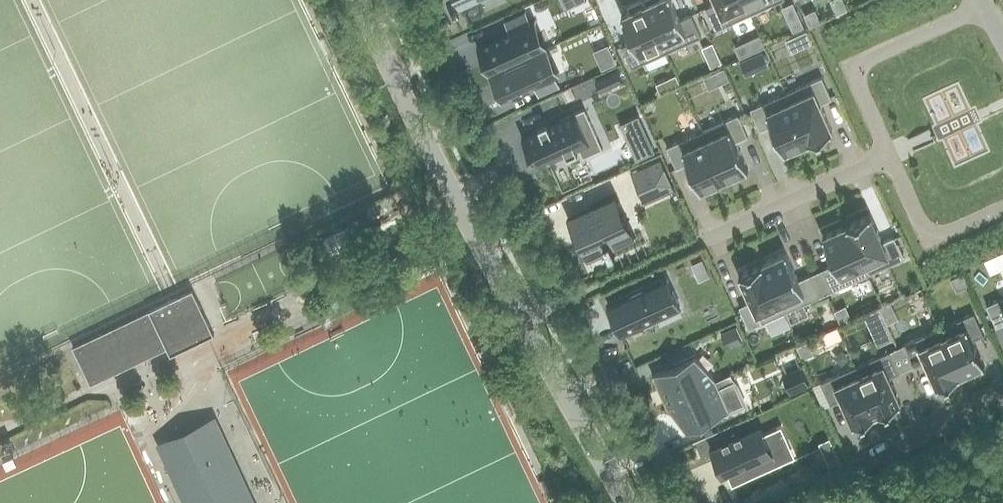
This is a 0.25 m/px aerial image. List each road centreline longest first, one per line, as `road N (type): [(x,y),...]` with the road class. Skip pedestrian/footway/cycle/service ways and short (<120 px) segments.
road 1 (unclassified): [(626,502),(451,191),(358,0)]
road 2 (residential): [(985,9),(846,72),(888,159)]
road 3 (residential): [(888,159),(706,240)]
road 4 (residential): [(888,159),(931,239),(1002,210)]
road 5 (residential): [(1002,389),(866,450)]

